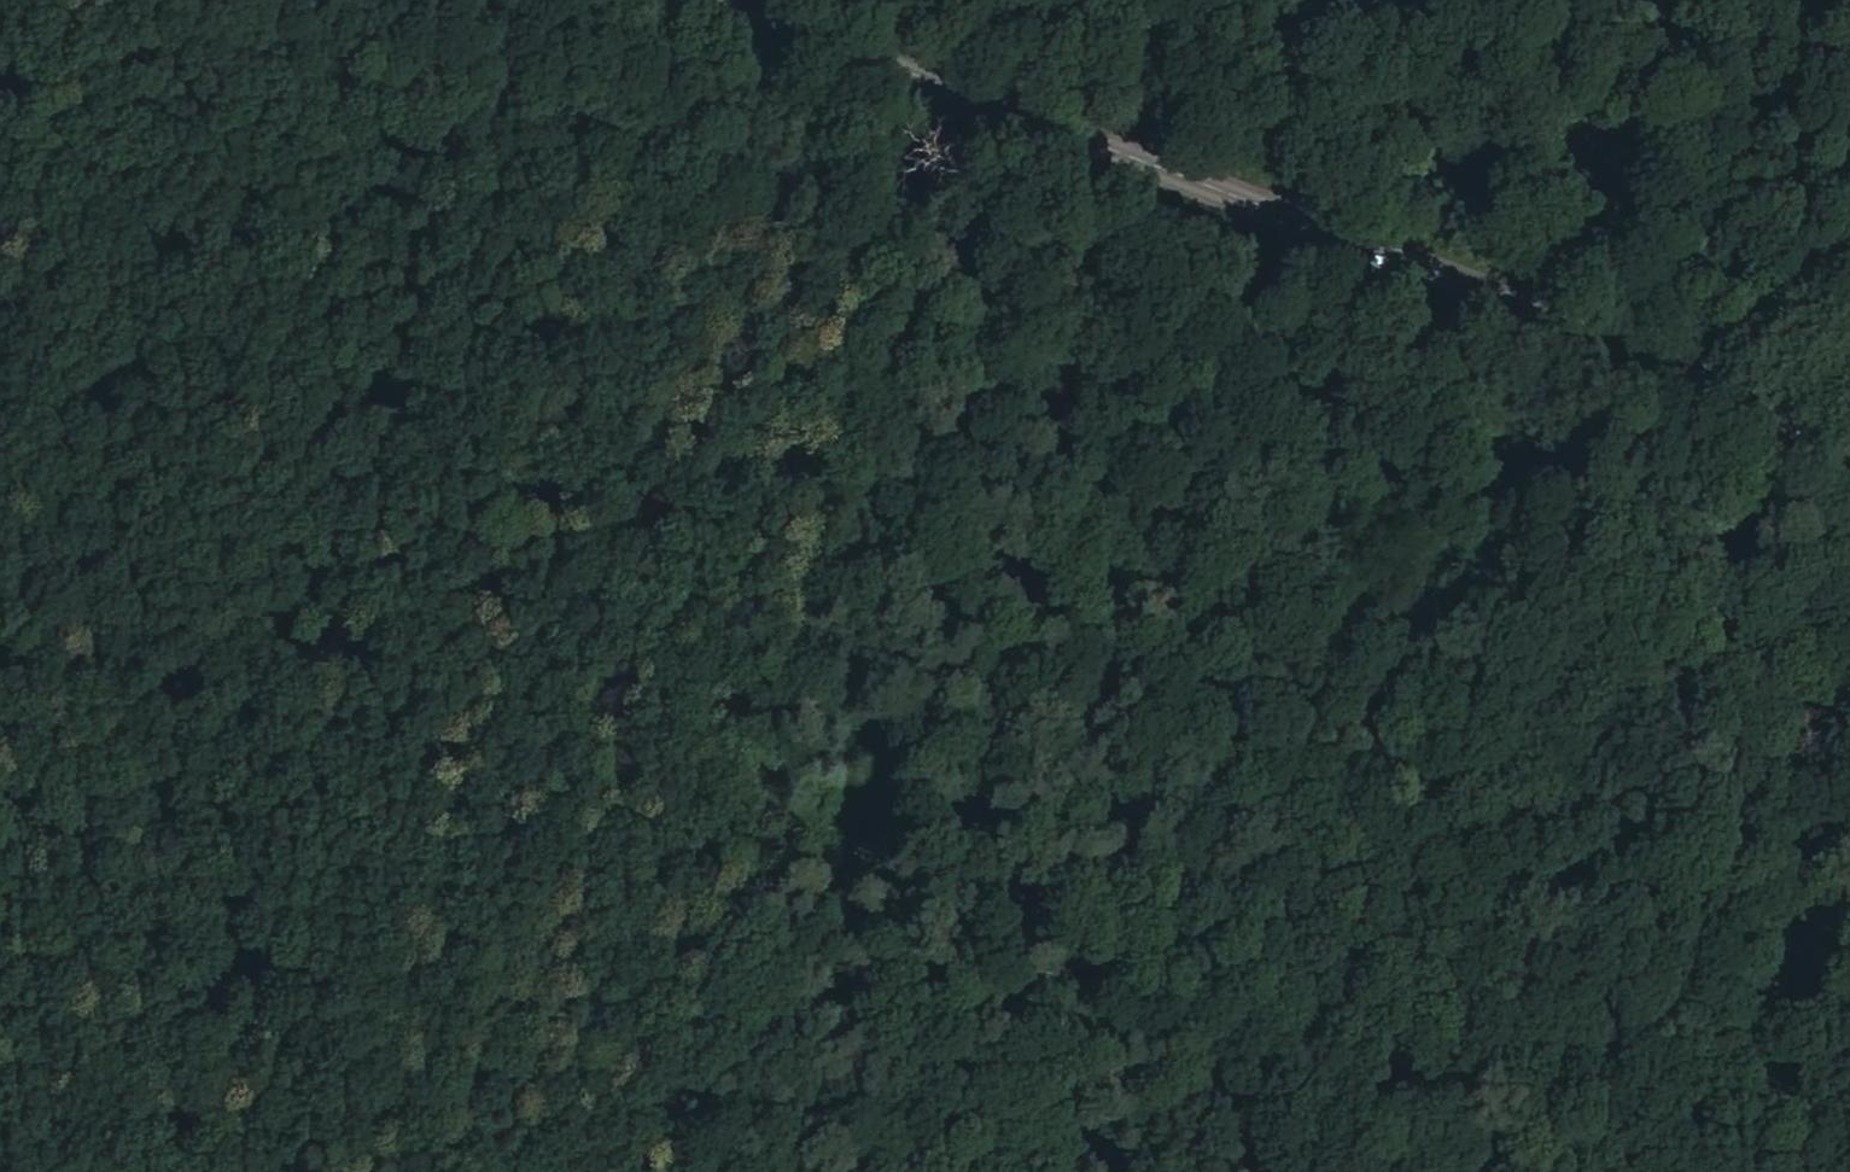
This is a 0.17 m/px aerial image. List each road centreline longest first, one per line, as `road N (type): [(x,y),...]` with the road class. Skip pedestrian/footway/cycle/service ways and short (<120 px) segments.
road 1 (tertiary): [(1849,449),(660,0)]
road 2 (track): [(382,1171),(0,381)]

